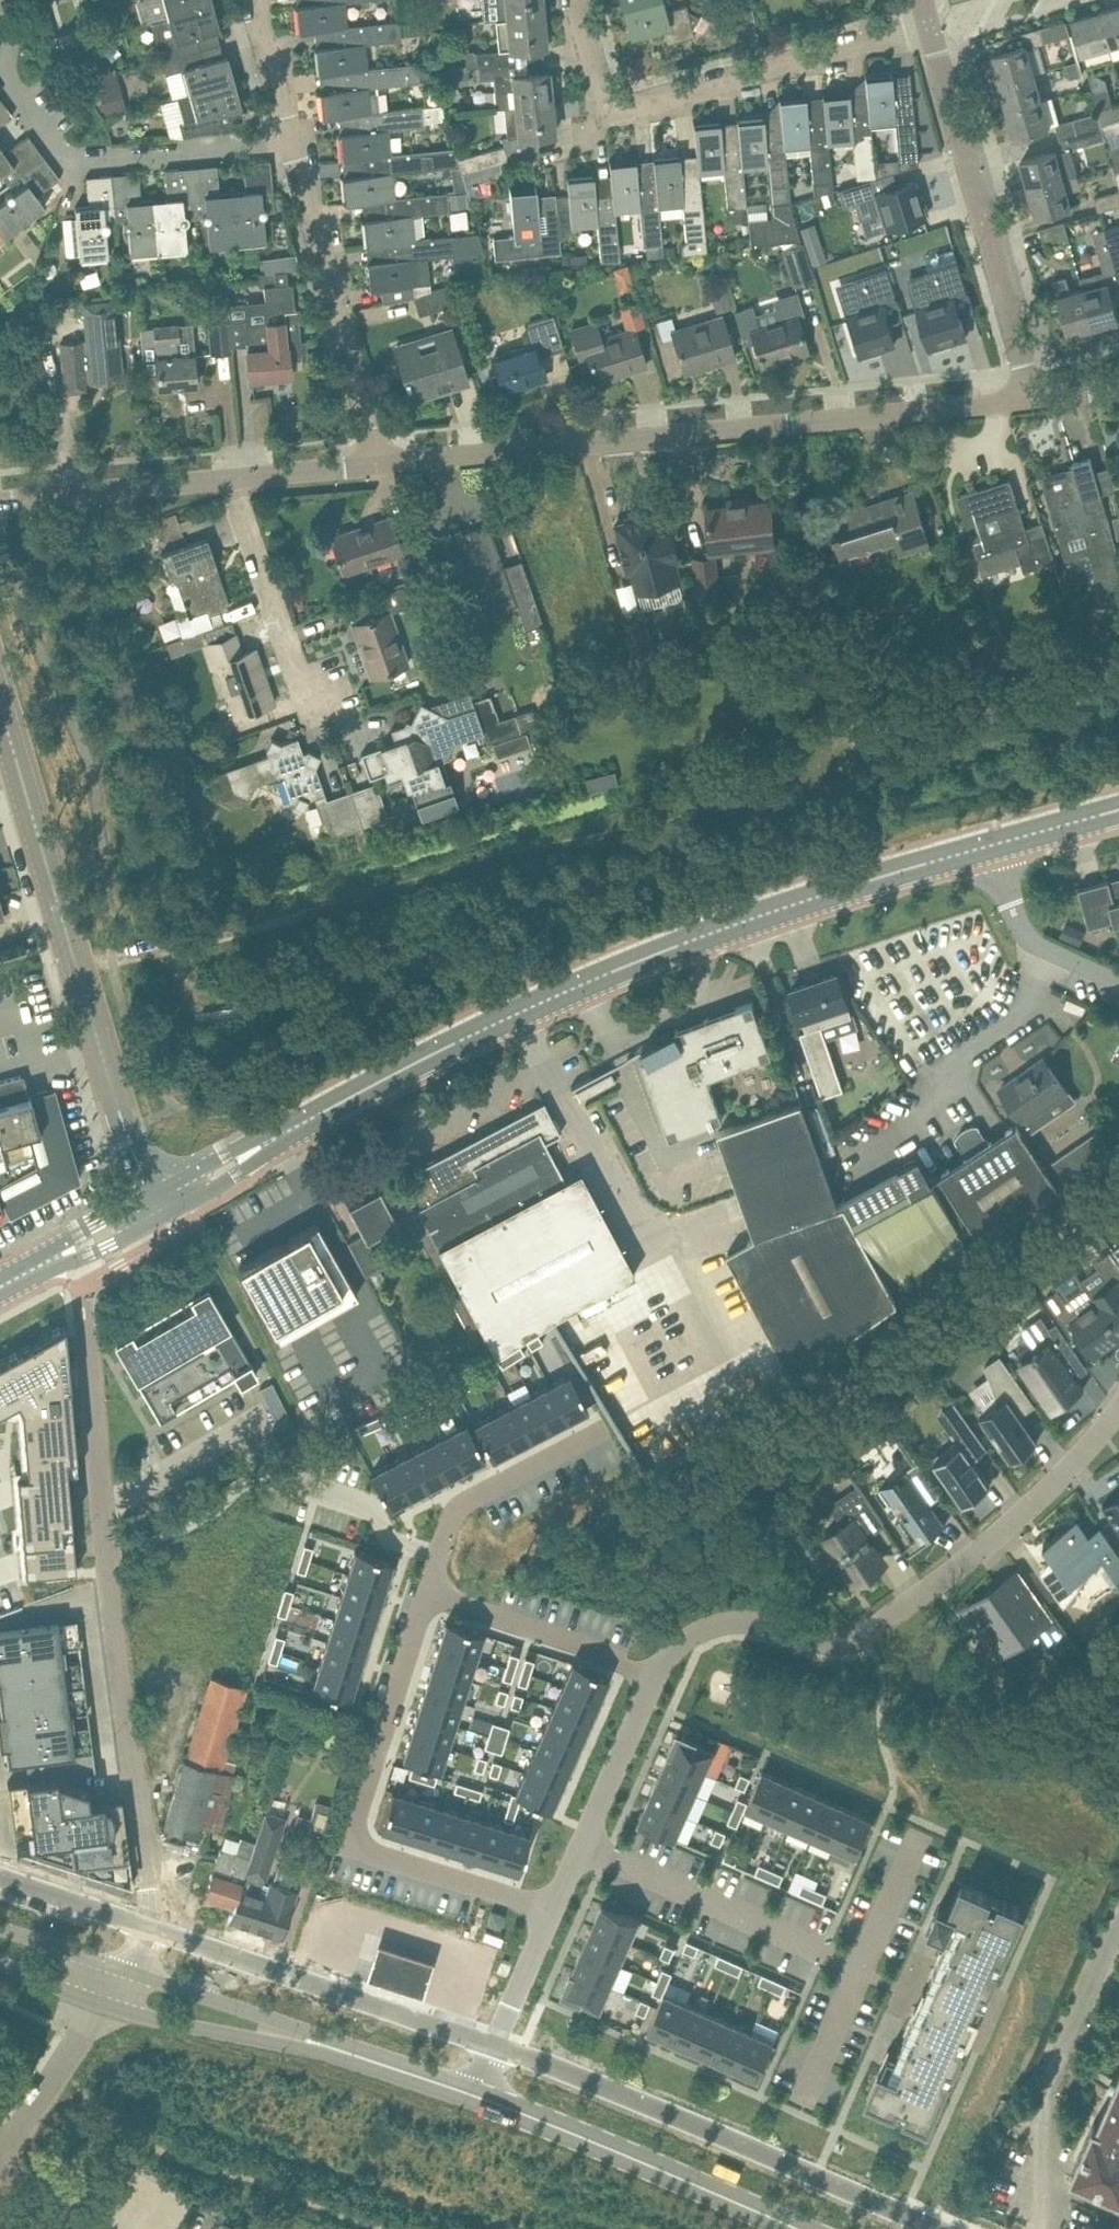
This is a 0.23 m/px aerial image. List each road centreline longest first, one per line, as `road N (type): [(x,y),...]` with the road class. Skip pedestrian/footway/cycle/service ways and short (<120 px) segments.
road 1 (tertiary): [(159,1202),(443,1048),(583,983),(775,910),(988,845)]
road 2 (residential): [(373,461),(1037,397)]
road 3 (unclassified): [(148,1925),(157,1896),(108,1557),(84,1311)]
road 4 (residential): [(1118,1408),(1014,1520),(864,1637),(829,1645),(728,1624),(680,1642),(657,1673)]
road 5 (tertiary): [(159,1202),(125,1128),(0,703)]
road 6 (unclassified): [(940,2228),(495,2045)]
road 7 (residential): [(553,1912),(350,1845),(427,1591)]
road 8 (residential): [(572,0),(604,98),(630,100),(930,21)]
road 9 (residential): [(1037,397),(930,21)]
road 10 (residential): [(0,34),(26,100),(63,150),(109,153),(295,130)]
road 11 (residential): [(373,461),(295,130)]
road 12 (tertiary): [(793,2228),(498,2103)]
road 13 (residential): [(861,1967),(582,1845)]
road 14 (residential): [(427,1591),(458,1507),(605,1429)]
road 15 (residential): [(427,1591),(657,1673)]
road 16 (unclassified): [(495,2045),(267,1965)]
road 17 (tertiary): [(103,2001),(244,2037),(334,2047)]
road 18 (residential): [(0,497),(228,473)]
road 19 (residential): [(301,689),(228,473)]
road 20 (unclassified): [(1118,981),(1027,938),(988,845)]
road 21 (unclassified): [(0,2160),(103,2001)]
road 22 (residential): [(657,1673),(582,1845)]
road 23 (tertiary): [(0,1288),(159,1202)]
road 24 (tertiary): [(498,2103),(334,2047)]
road 25 (tertiary): [(334,2047),(172,1986)]
road 26 (unclassified): [(148,1925),(0,1876)]
road 27 (residential): [(228,473),(373,461)]
road 28 (residential): [(553,1912),(495,2045)]
road 29 (residential): [(295,130),(260,0)]
road 30 (tertiary): [(988,845),(1118,810)]
road 31 (tertiary): [(121,1970),(0,1930)]
road 32 (unclassified): [(267,1965),(148,1925)]

